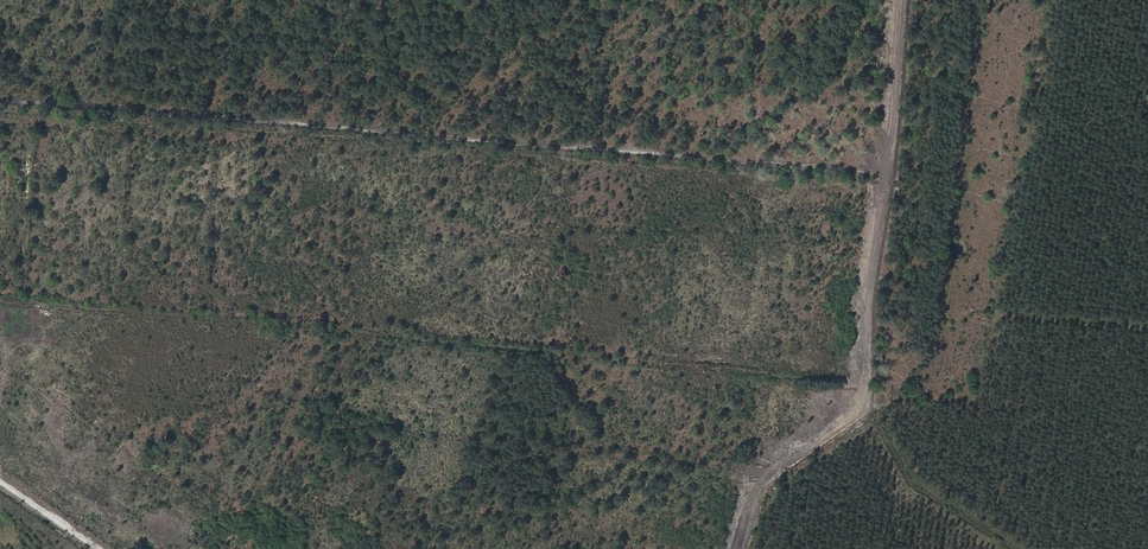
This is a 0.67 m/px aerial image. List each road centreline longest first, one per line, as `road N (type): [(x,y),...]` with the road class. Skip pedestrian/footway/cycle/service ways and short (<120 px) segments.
road 1 (track): [(902,0),(868,289),(865,395),(854,414),(764,478),(738,548)]
road 2 (track): [(0,481),(99,548)]

